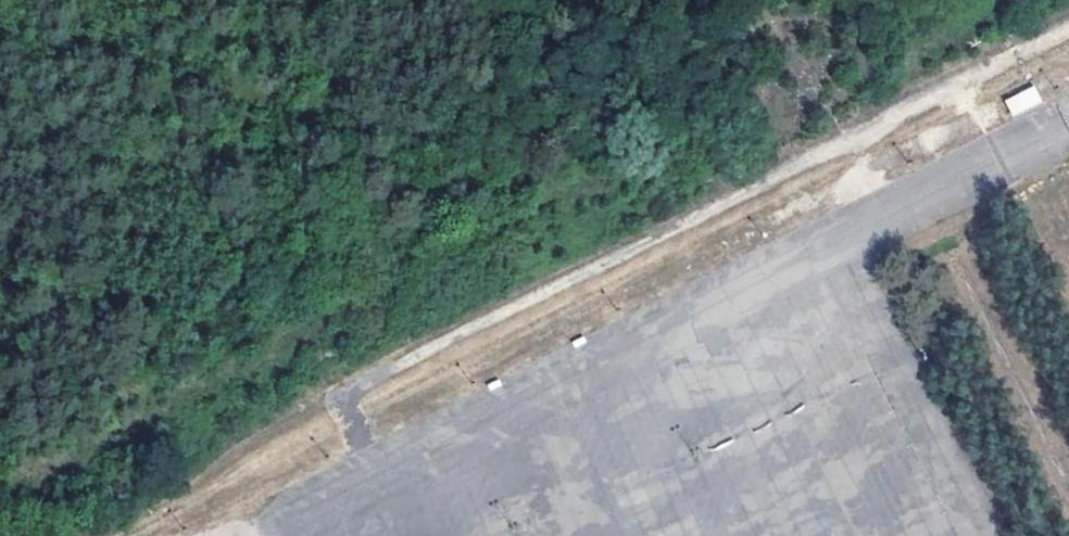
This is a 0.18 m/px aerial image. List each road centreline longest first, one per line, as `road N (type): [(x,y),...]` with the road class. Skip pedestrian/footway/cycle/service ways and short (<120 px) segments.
road 1 (track): [(1068,33),(341,400),(381,482)]
road 2 (unclassified): [(1068,129),(294,526),(297,535)]

